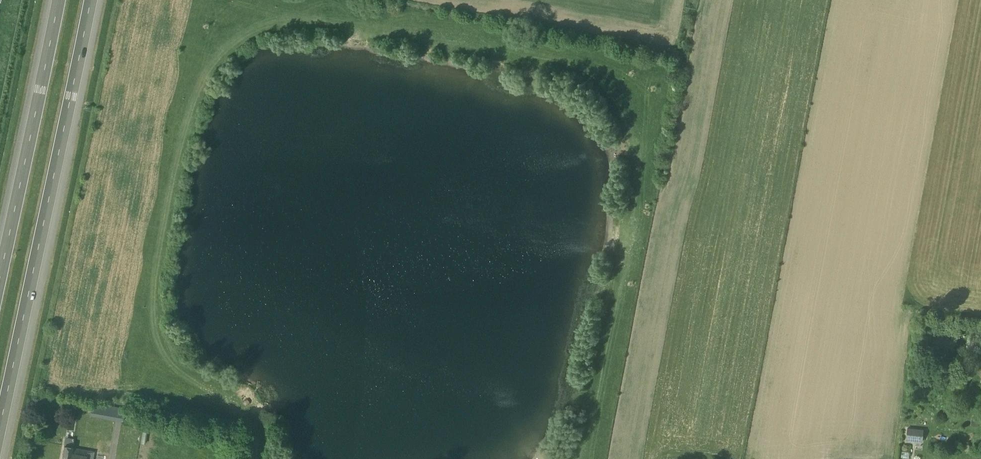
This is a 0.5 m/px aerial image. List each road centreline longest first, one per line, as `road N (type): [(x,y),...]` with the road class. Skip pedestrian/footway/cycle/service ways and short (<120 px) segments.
road 1 (trunk): [(0,427),(90,0)]
road 2 (trunk): [(58,0),(0,274)]

